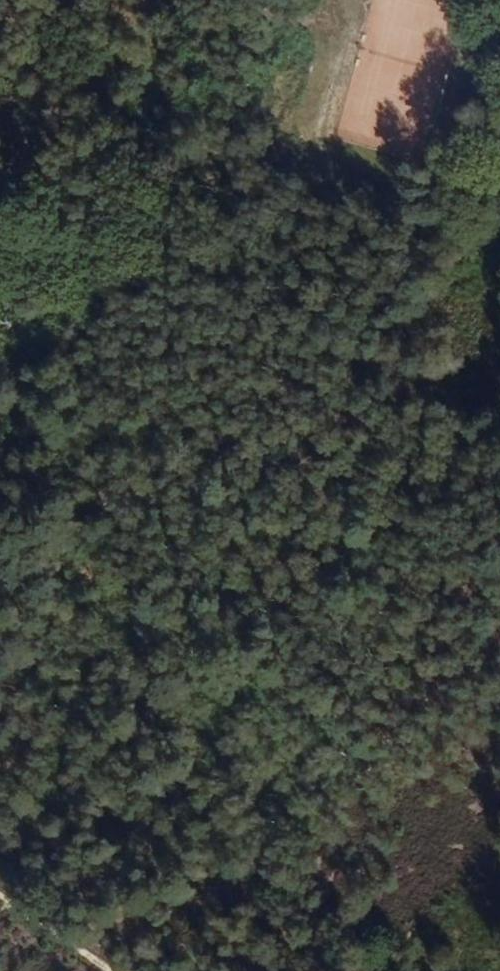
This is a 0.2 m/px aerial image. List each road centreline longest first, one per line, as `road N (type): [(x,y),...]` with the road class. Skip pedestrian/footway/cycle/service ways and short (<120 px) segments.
road 1 (track): [(0,786),(65,650),(137,404),(184,166),(188,0)]
road 2 (track): [(187,0),(0,242)]

